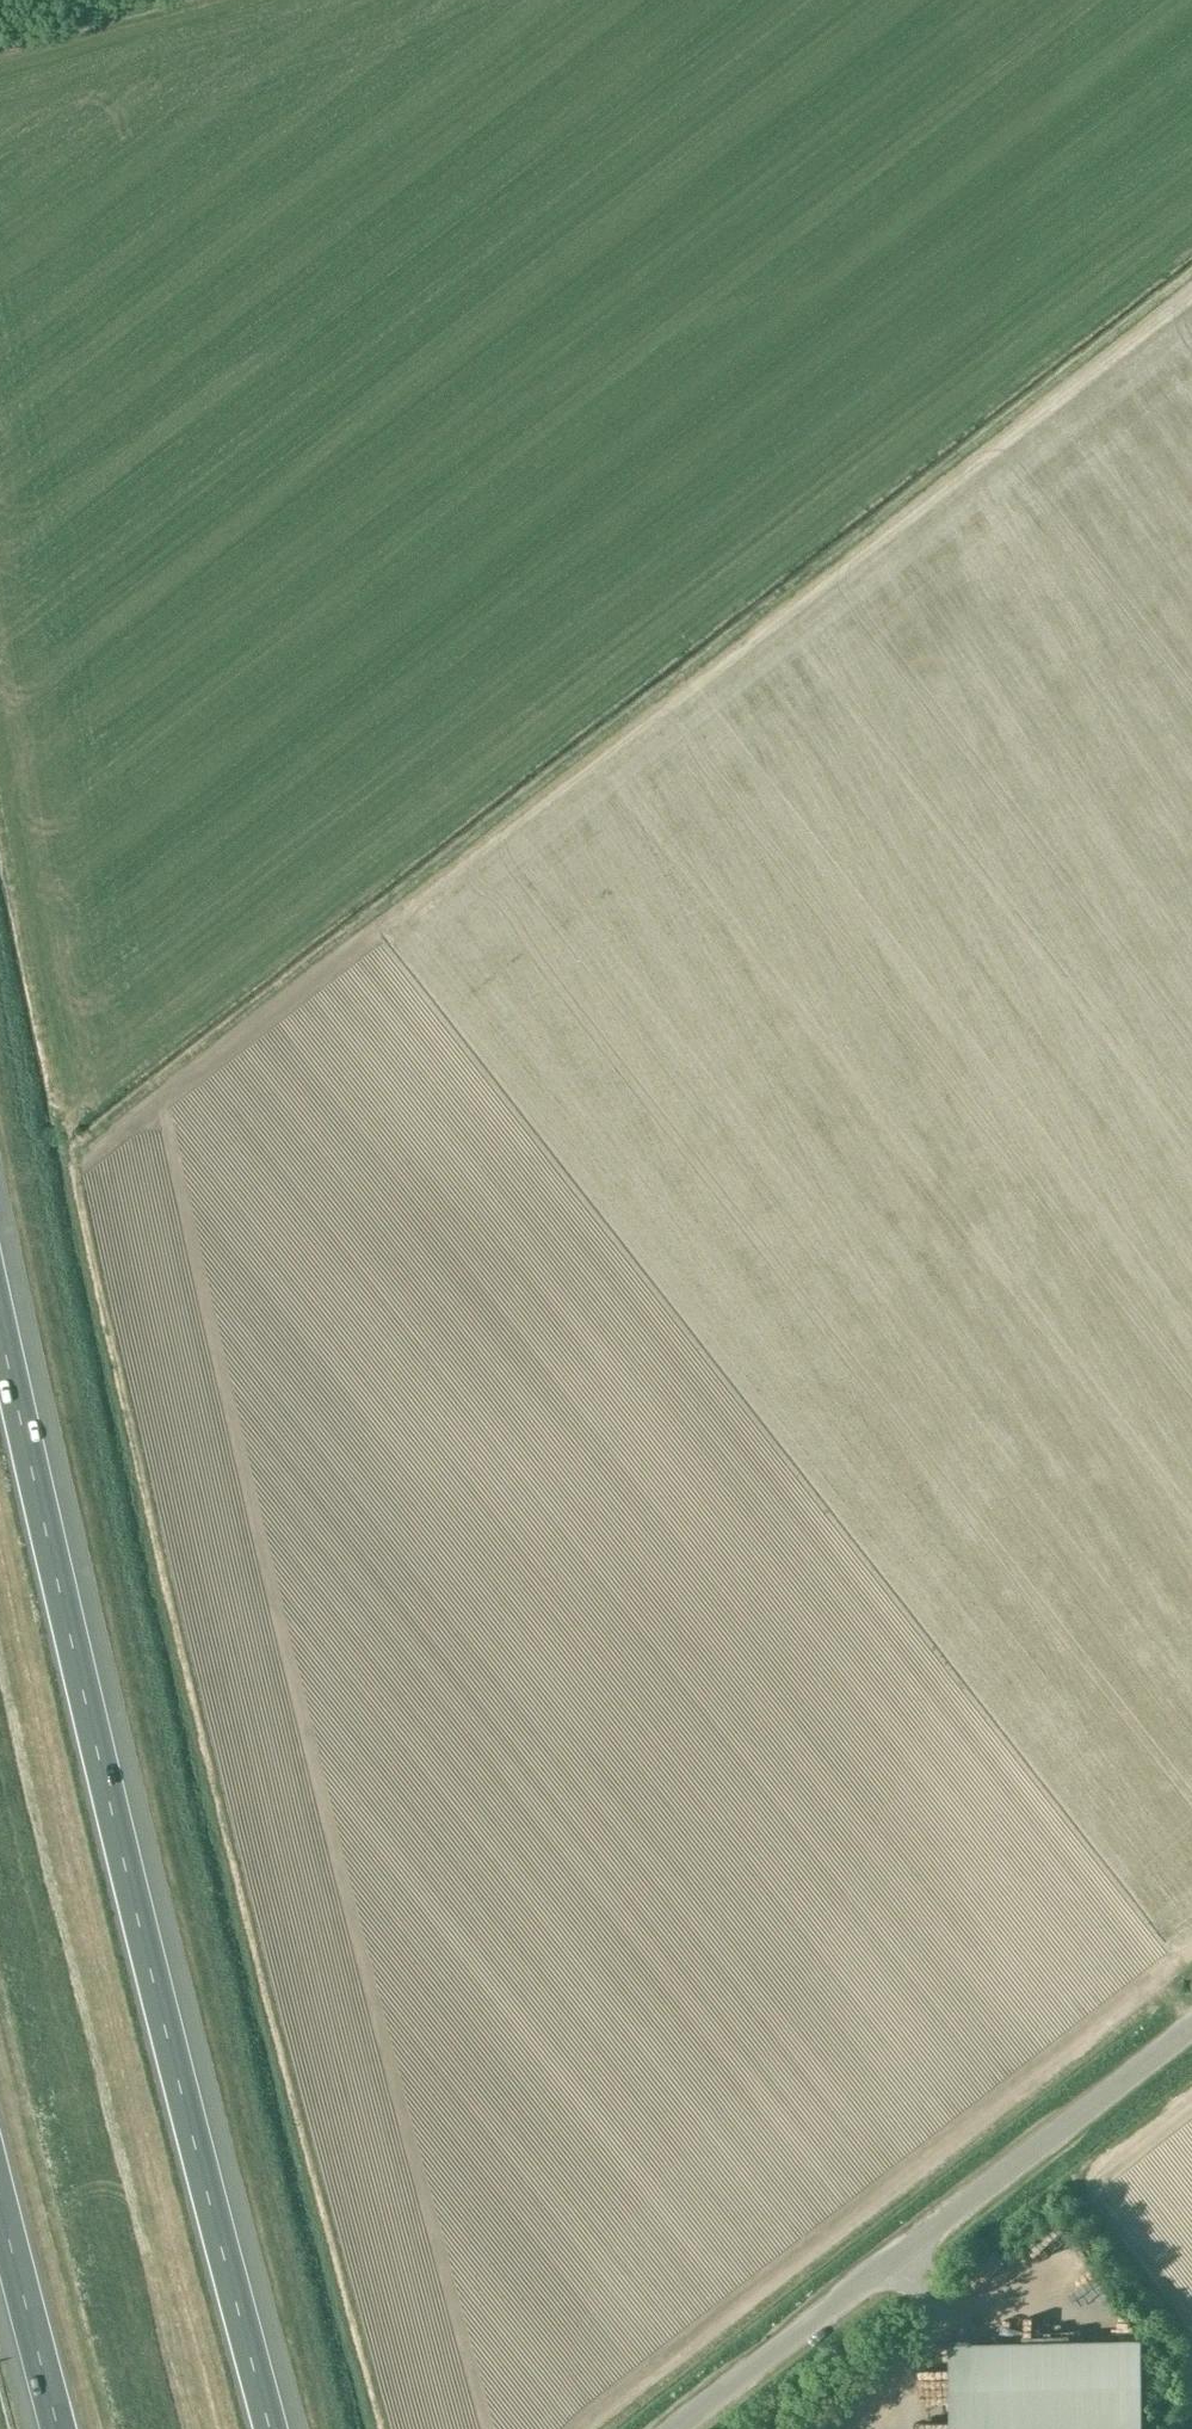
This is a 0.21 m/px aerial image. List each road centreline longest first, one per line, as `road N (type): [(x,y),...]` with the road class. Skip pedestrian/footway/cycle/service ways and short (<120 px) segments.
road 1 (motorway): [(272,2428),(121,1853),(0,1327)]
road 2 (unclassified): [(674,2428),(1191,2026)]
road 3 (motorway): [(0,2207),(57,2428)]

